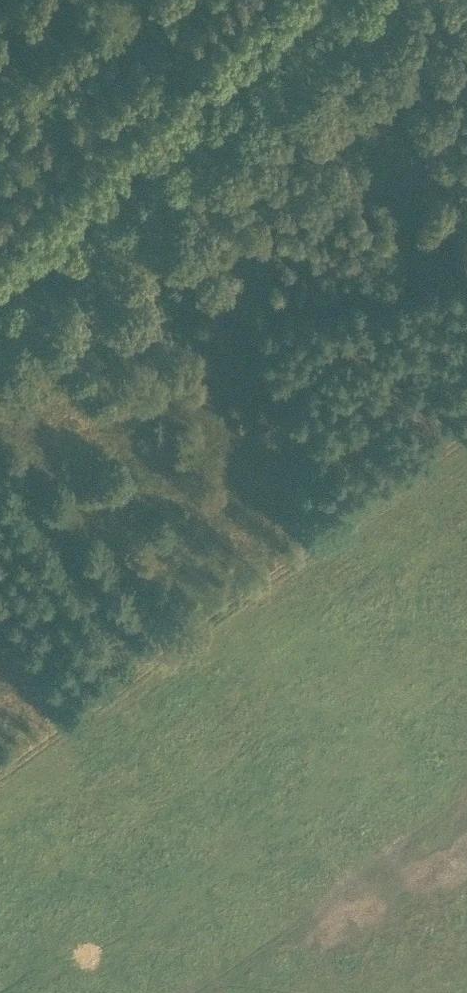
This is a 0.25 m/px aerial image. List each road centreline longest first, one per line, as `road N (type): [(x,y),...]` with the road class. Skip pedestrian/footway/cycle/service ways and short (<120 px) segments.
road 1 (track): [(466,795),(201,992)]

